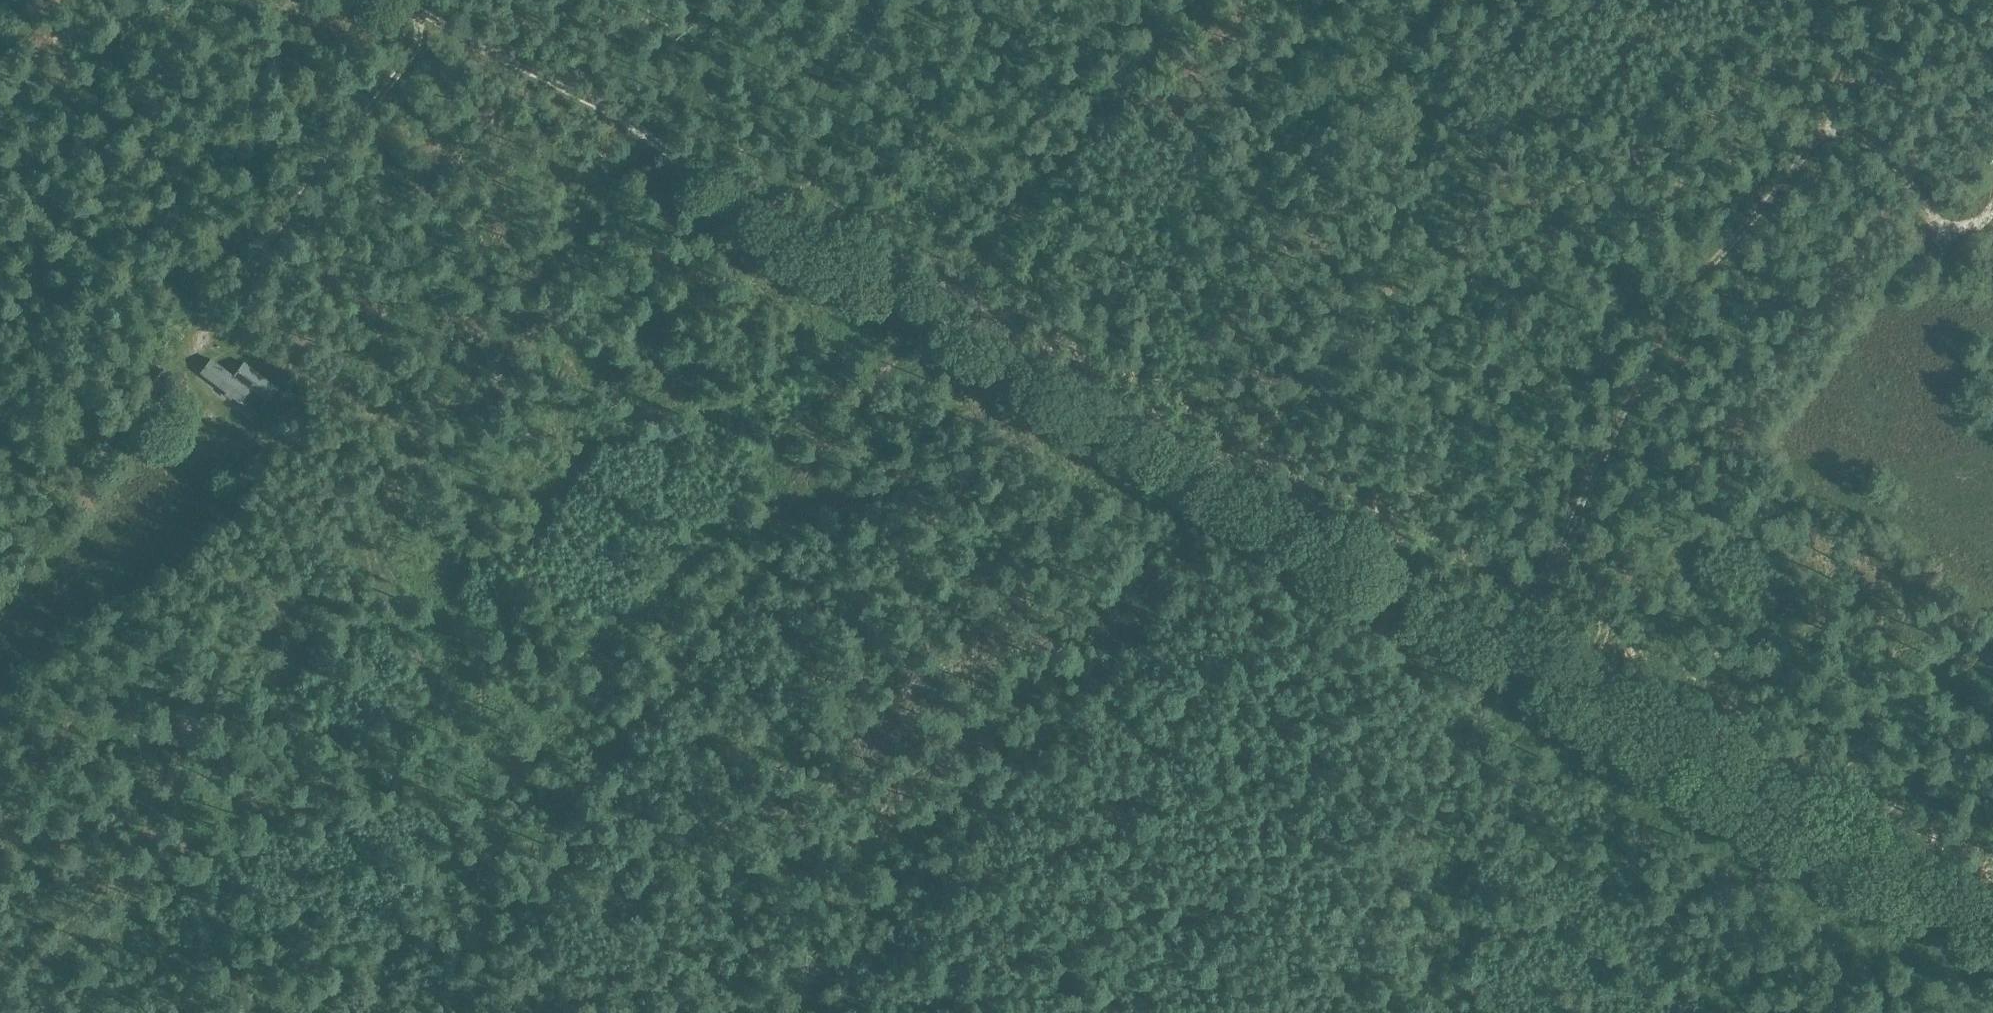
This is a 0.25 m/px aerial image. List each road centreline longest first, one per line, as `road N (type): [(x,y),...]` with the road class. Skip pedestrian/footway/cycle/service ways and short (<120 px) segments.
road 1 (track): [(1992,929),(403,0)]
road 2 (track): [(1823,121),(1662,323),(1502,642)]
road 3 (track): [(1823,121),(1877,149),(1939,225),(1967,227),(1992,208)]
road 4 (track): [(1904,0),(1841,80),(1823,121)]

